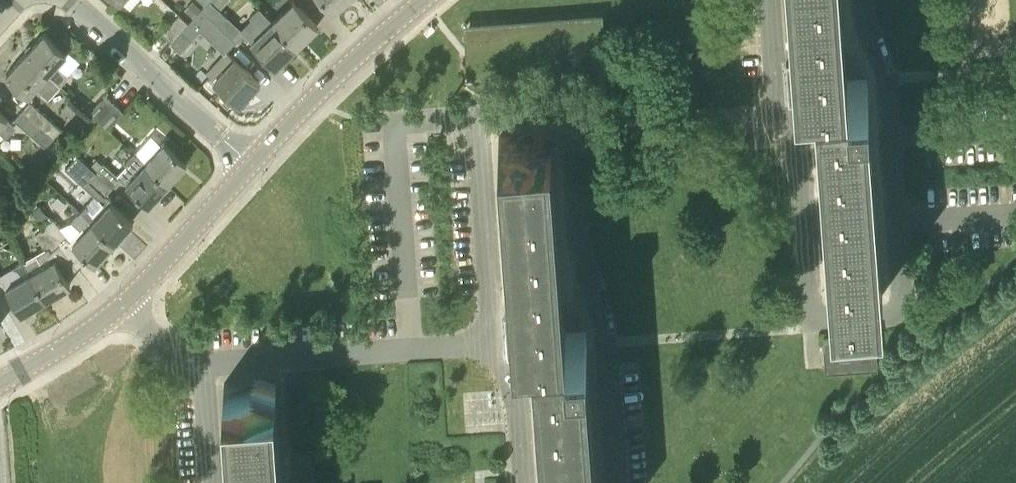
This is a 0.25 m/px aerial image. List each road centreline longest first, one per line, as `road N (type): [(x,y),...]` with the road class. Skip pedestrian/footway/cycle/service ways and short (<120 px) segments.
road 1 (residential): [(770,0),(774,86),(802,157),(813,309),(826,318),(887,314),(902,298),(887,83),(862,0)]
road 2 (residential): [(616,482),(606,331),(578,234),(569,120),(558,112),(480,117)]
road 3 (unclassified): [(411,349),(396,137),(410,121),(480,117)]
road 4 (residential): [(254,162),(66,0)]
road 5 (residential): [(254,162),(422,0)]
road 6 (unclassified): [(480,117),(492,307),(485,343)]
road 7 (residential): [(124,303),(254,162)]
road 8 (residential): [(485,343),(516,393),(526,482)]
road 9 (residential): [(0,383),(124,303)]
road 10 (residential): [(303,482),(295,358)]

